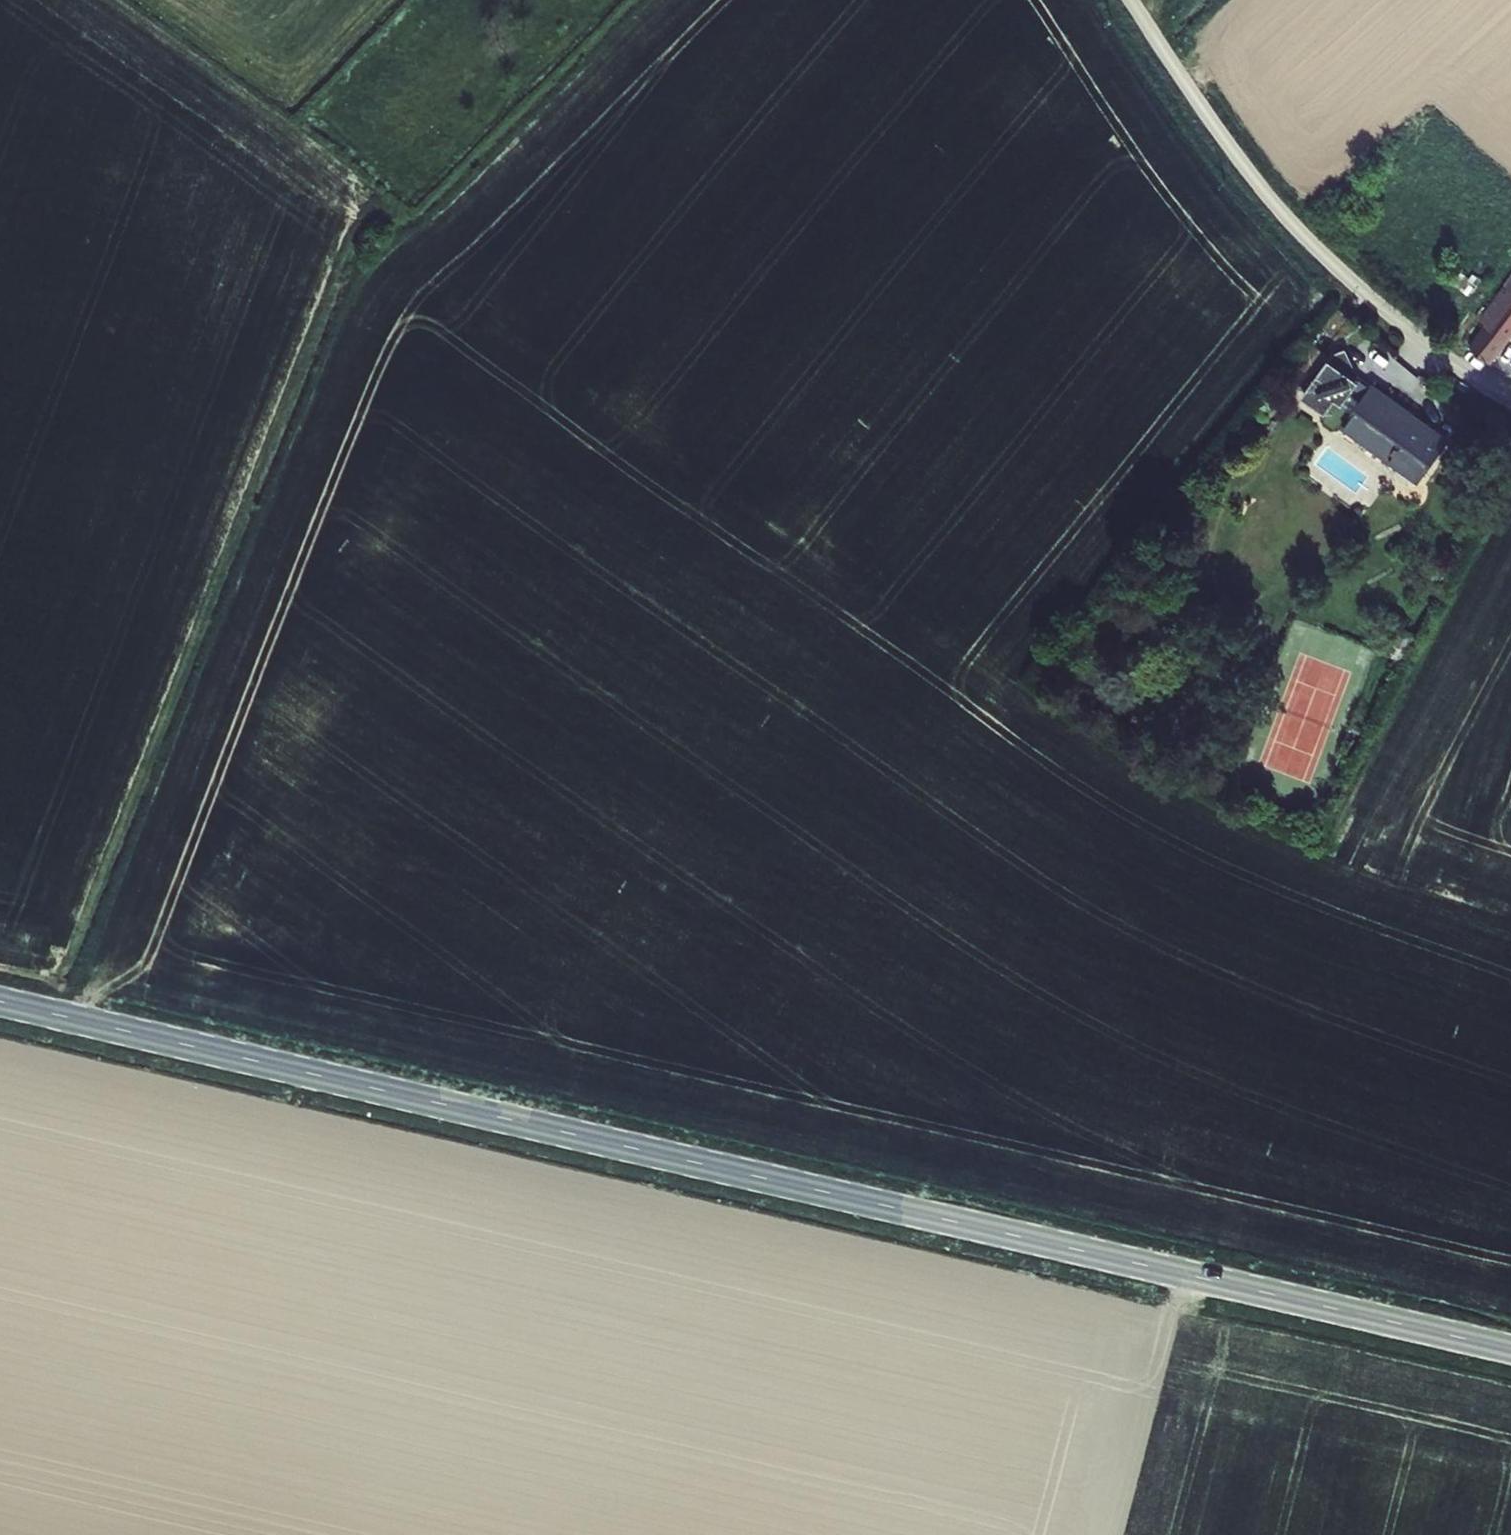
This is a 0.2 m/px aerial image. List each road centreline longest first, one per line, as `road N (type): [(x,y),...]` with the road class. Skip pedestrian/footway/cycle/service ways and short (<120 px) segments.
road 1 (tertiary): [(1510,1350),(0,1002)]
road 2 (unclassified): [(1510,400),(1402,324),(1300,231),(1249,171),(1132,0)]

